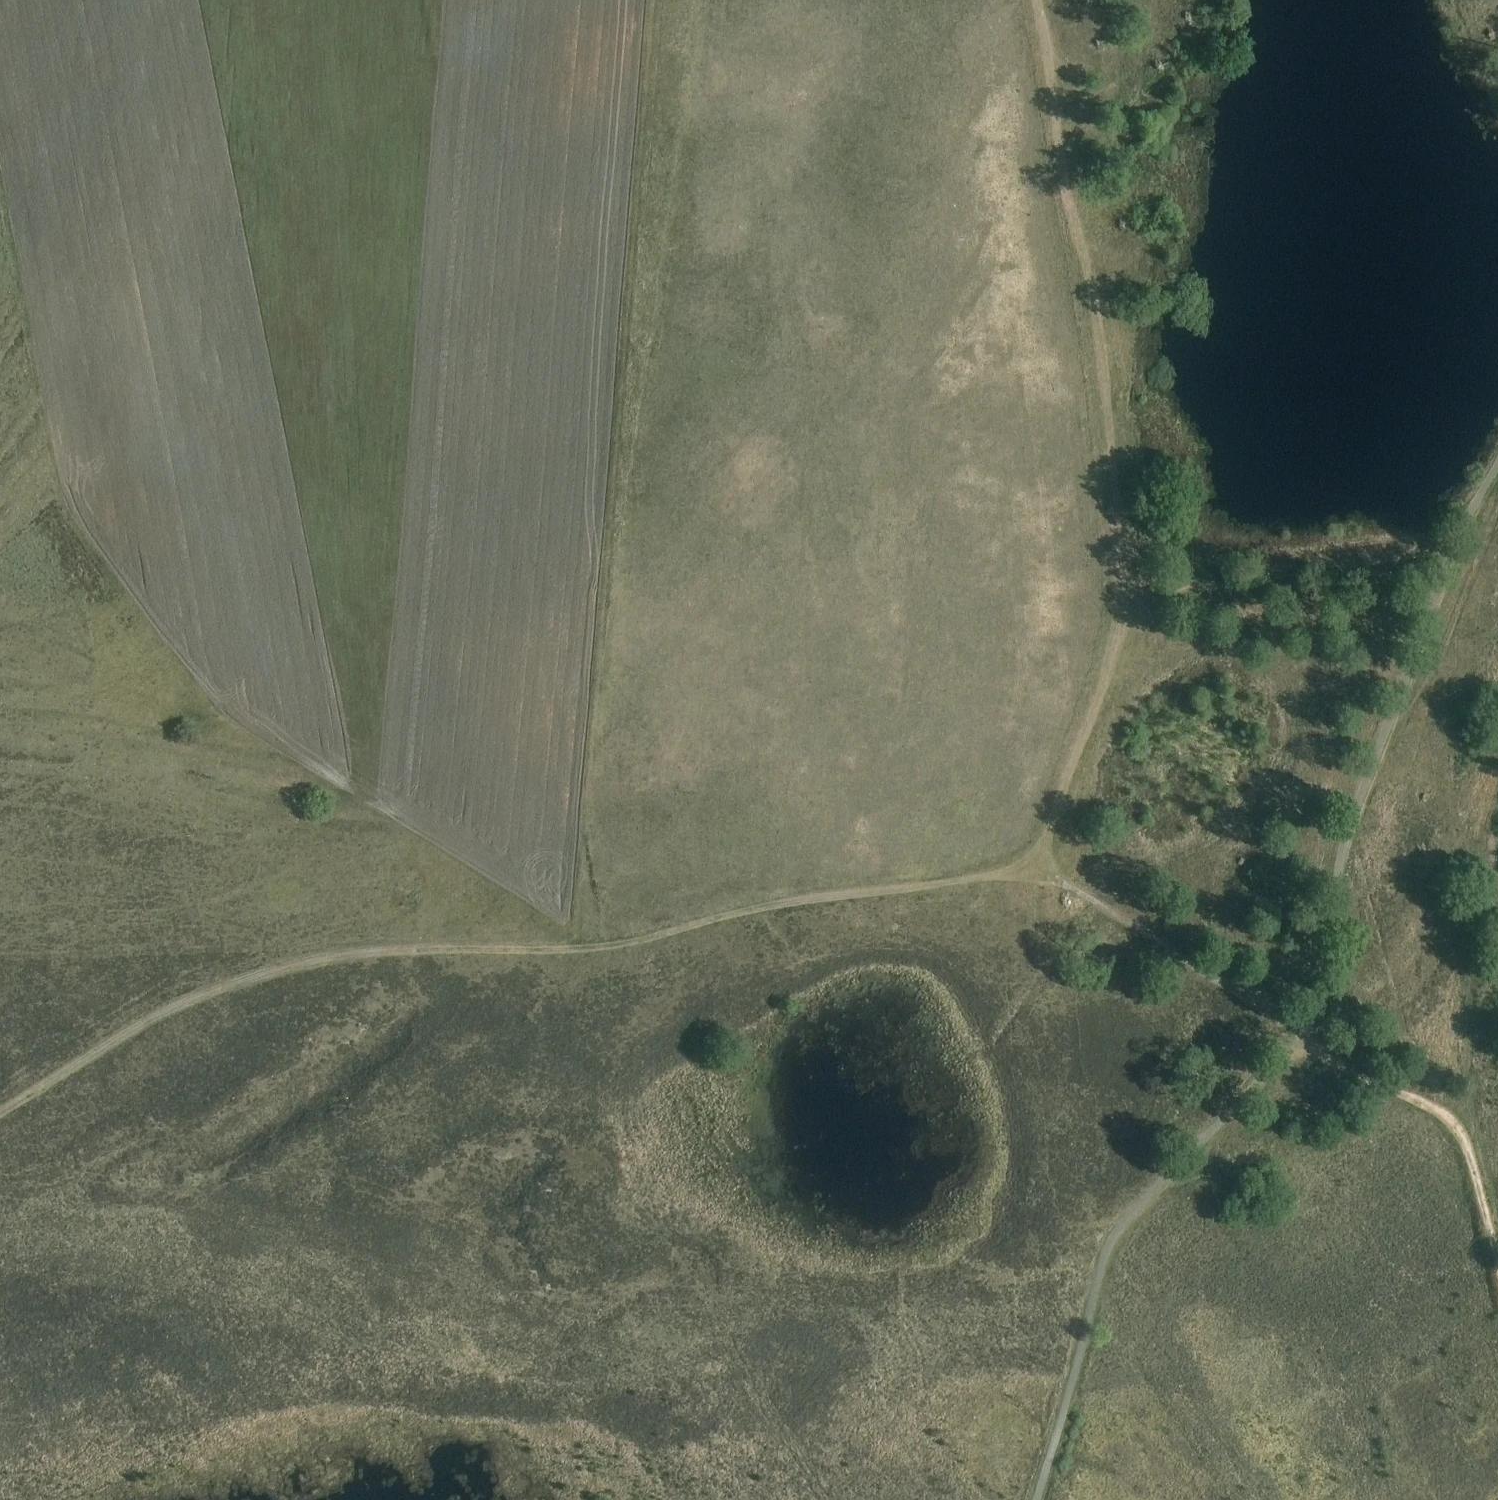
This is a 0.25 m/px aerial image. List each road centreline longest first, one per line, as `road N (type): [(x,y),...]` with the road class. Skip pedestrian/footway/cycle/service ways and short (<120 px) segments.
road 1 (track): [(1298,1032),(1455,1123),(1497,1262)]

